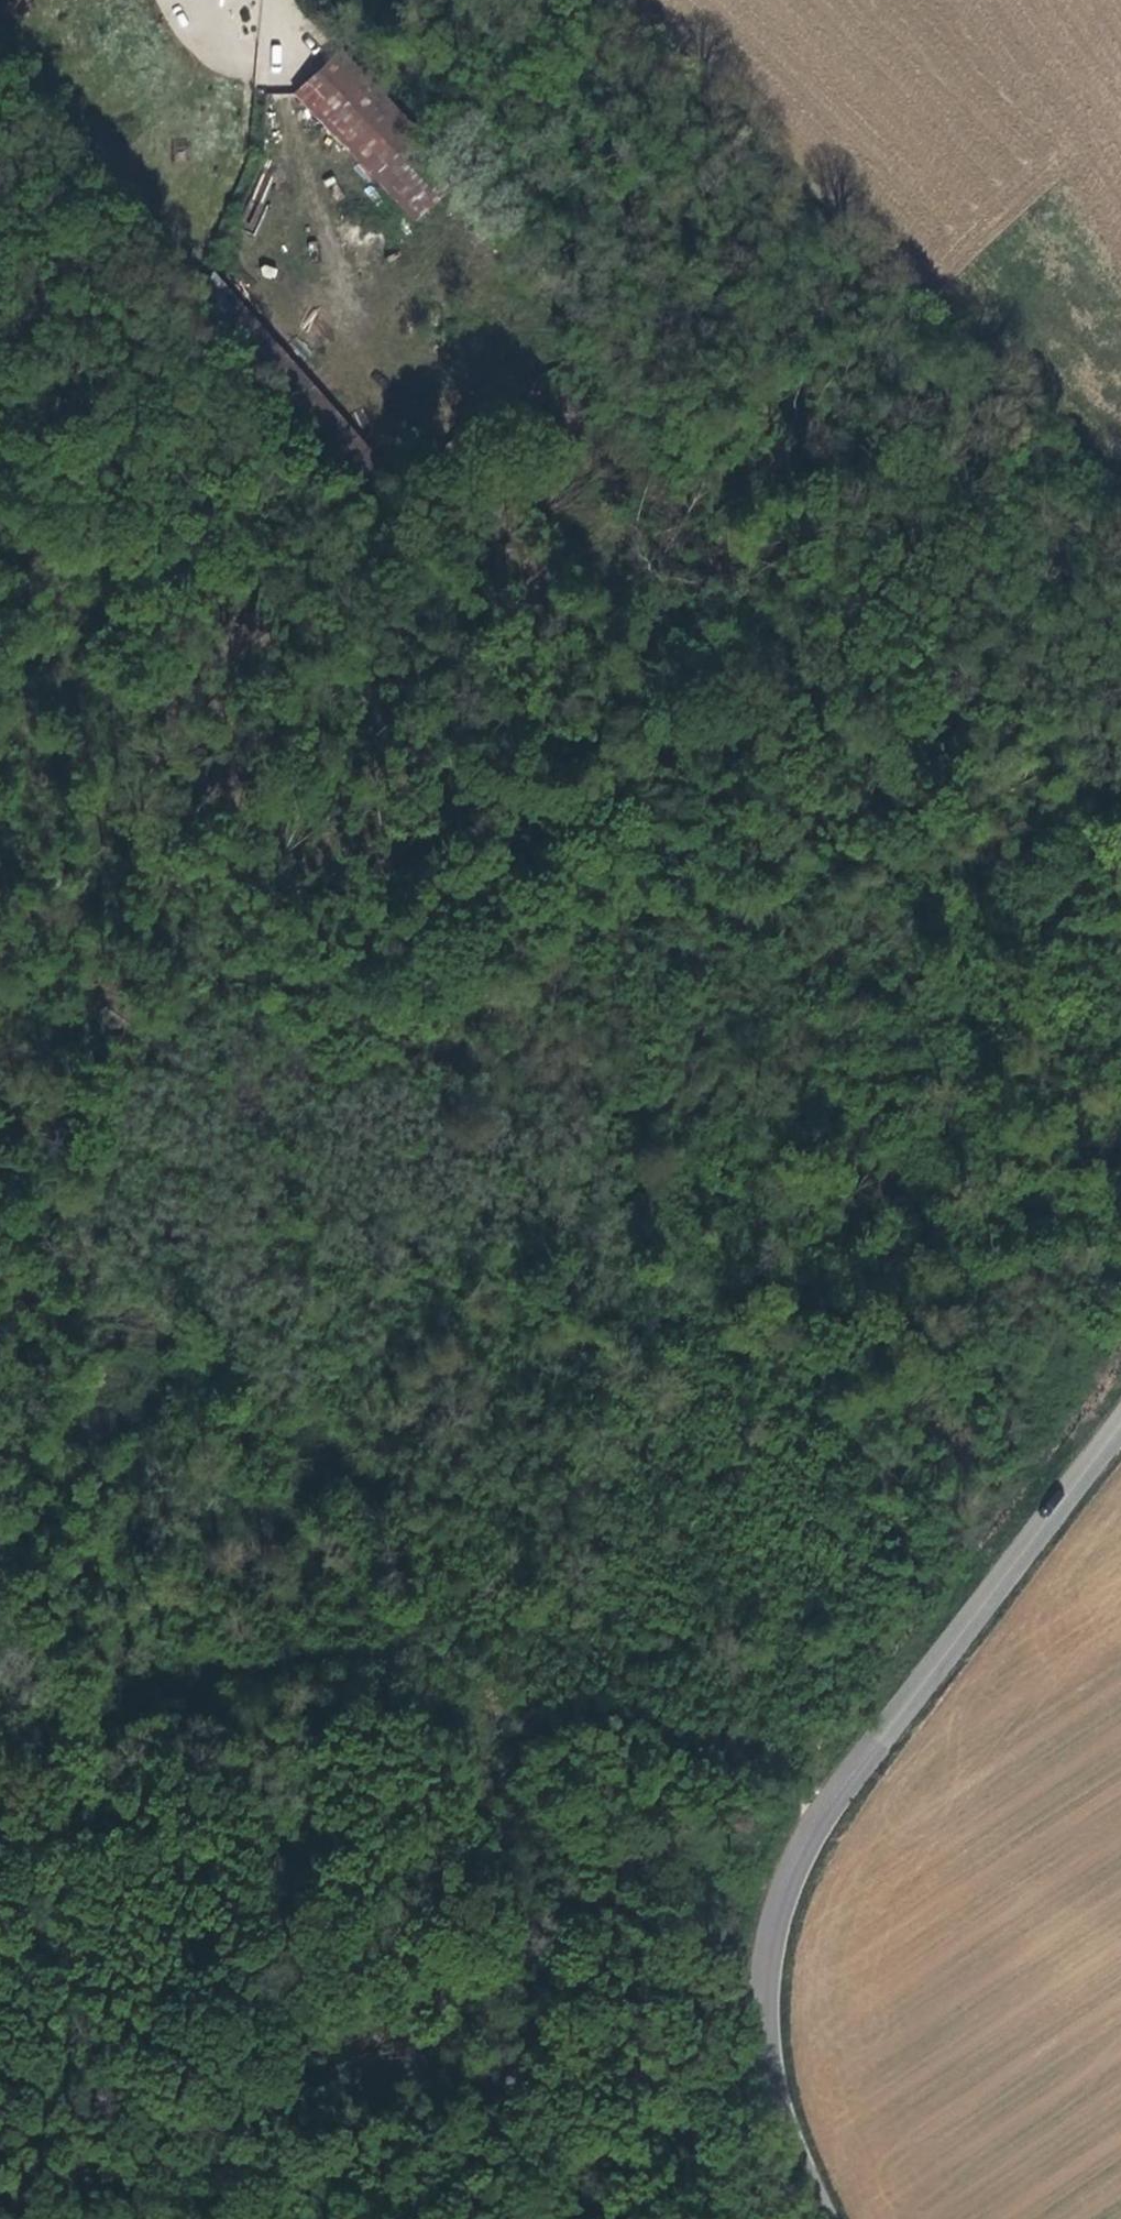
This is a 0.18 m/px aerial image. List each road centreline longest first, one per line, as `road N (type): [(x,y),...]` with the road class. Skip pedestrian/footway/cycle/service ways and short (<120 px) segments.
road 1 (tertiary): [(832,2218),(789,2133),(771,2061),(763,1997),(782,1896),(833,1799),(1120,1429)]

